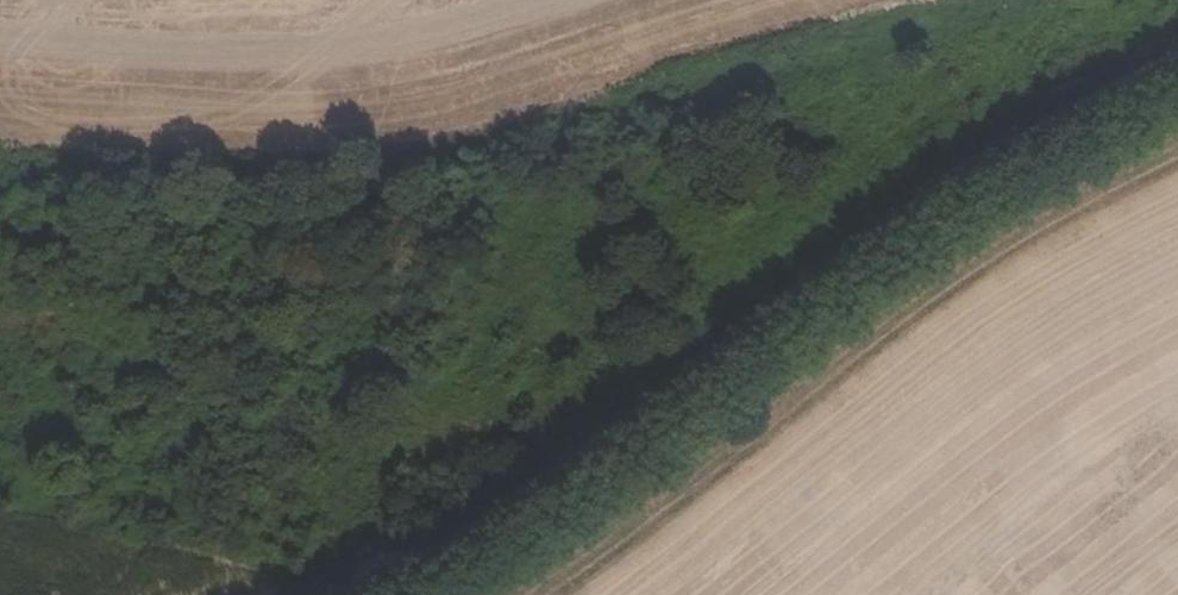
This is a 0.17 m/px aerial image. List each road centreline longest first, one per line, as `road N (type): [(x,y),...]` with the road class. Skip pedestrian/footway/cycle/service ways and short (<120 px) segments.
road 1 (track): [(1041,0),(844,64),(481,163),(0,169)]
road 2 (unclassified): [(1177,62),(1022,136),(472,549),(375,594)]

